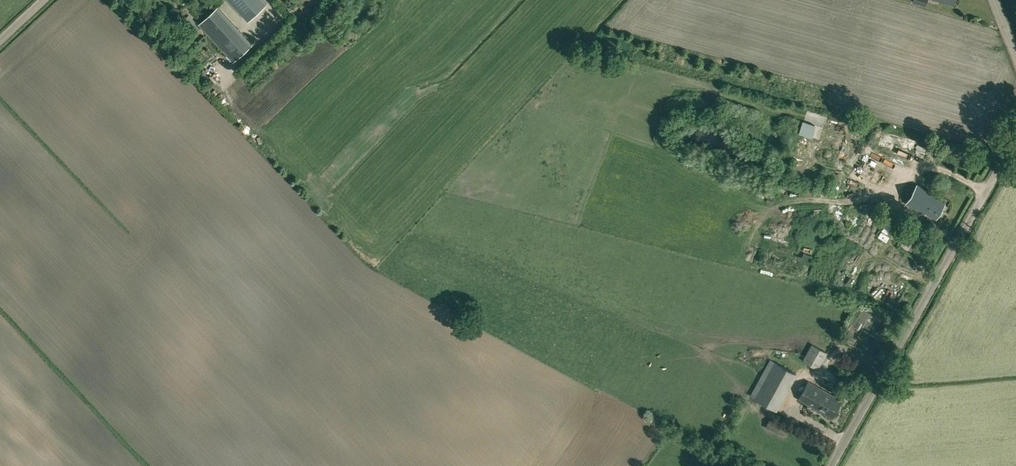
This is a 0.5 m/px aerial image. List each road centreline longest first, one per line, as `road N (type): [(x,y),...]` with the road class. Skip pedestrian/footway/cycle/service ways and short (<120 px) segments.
road 1 (unclassified): [(830,465),(1015,138)]

